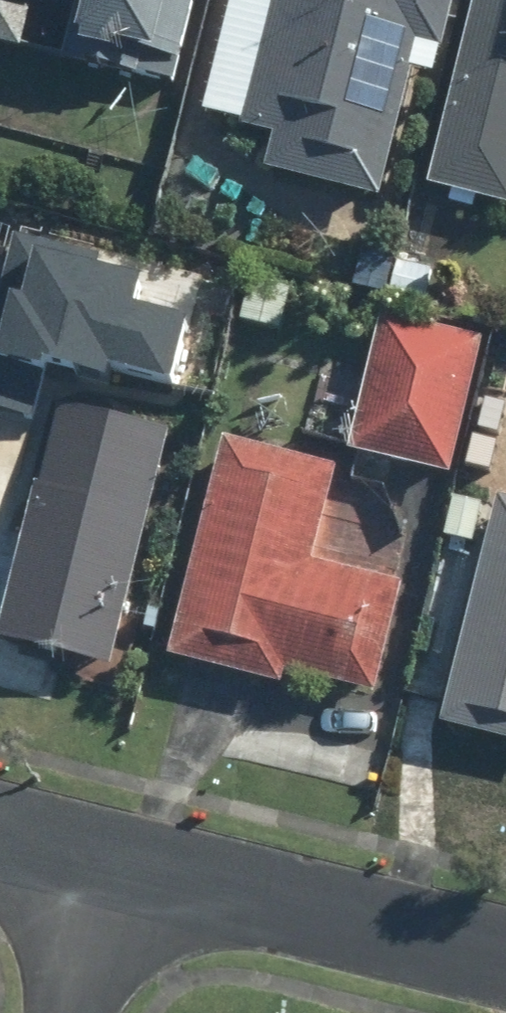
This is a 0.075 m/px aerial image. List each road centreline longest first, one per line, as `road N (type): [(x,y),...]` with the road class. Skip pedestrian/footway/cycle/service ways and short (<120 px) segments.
road 1 (residential): [(103,861),(505,962)]
road 2 (residential): [(103,861),(62,1012)]

